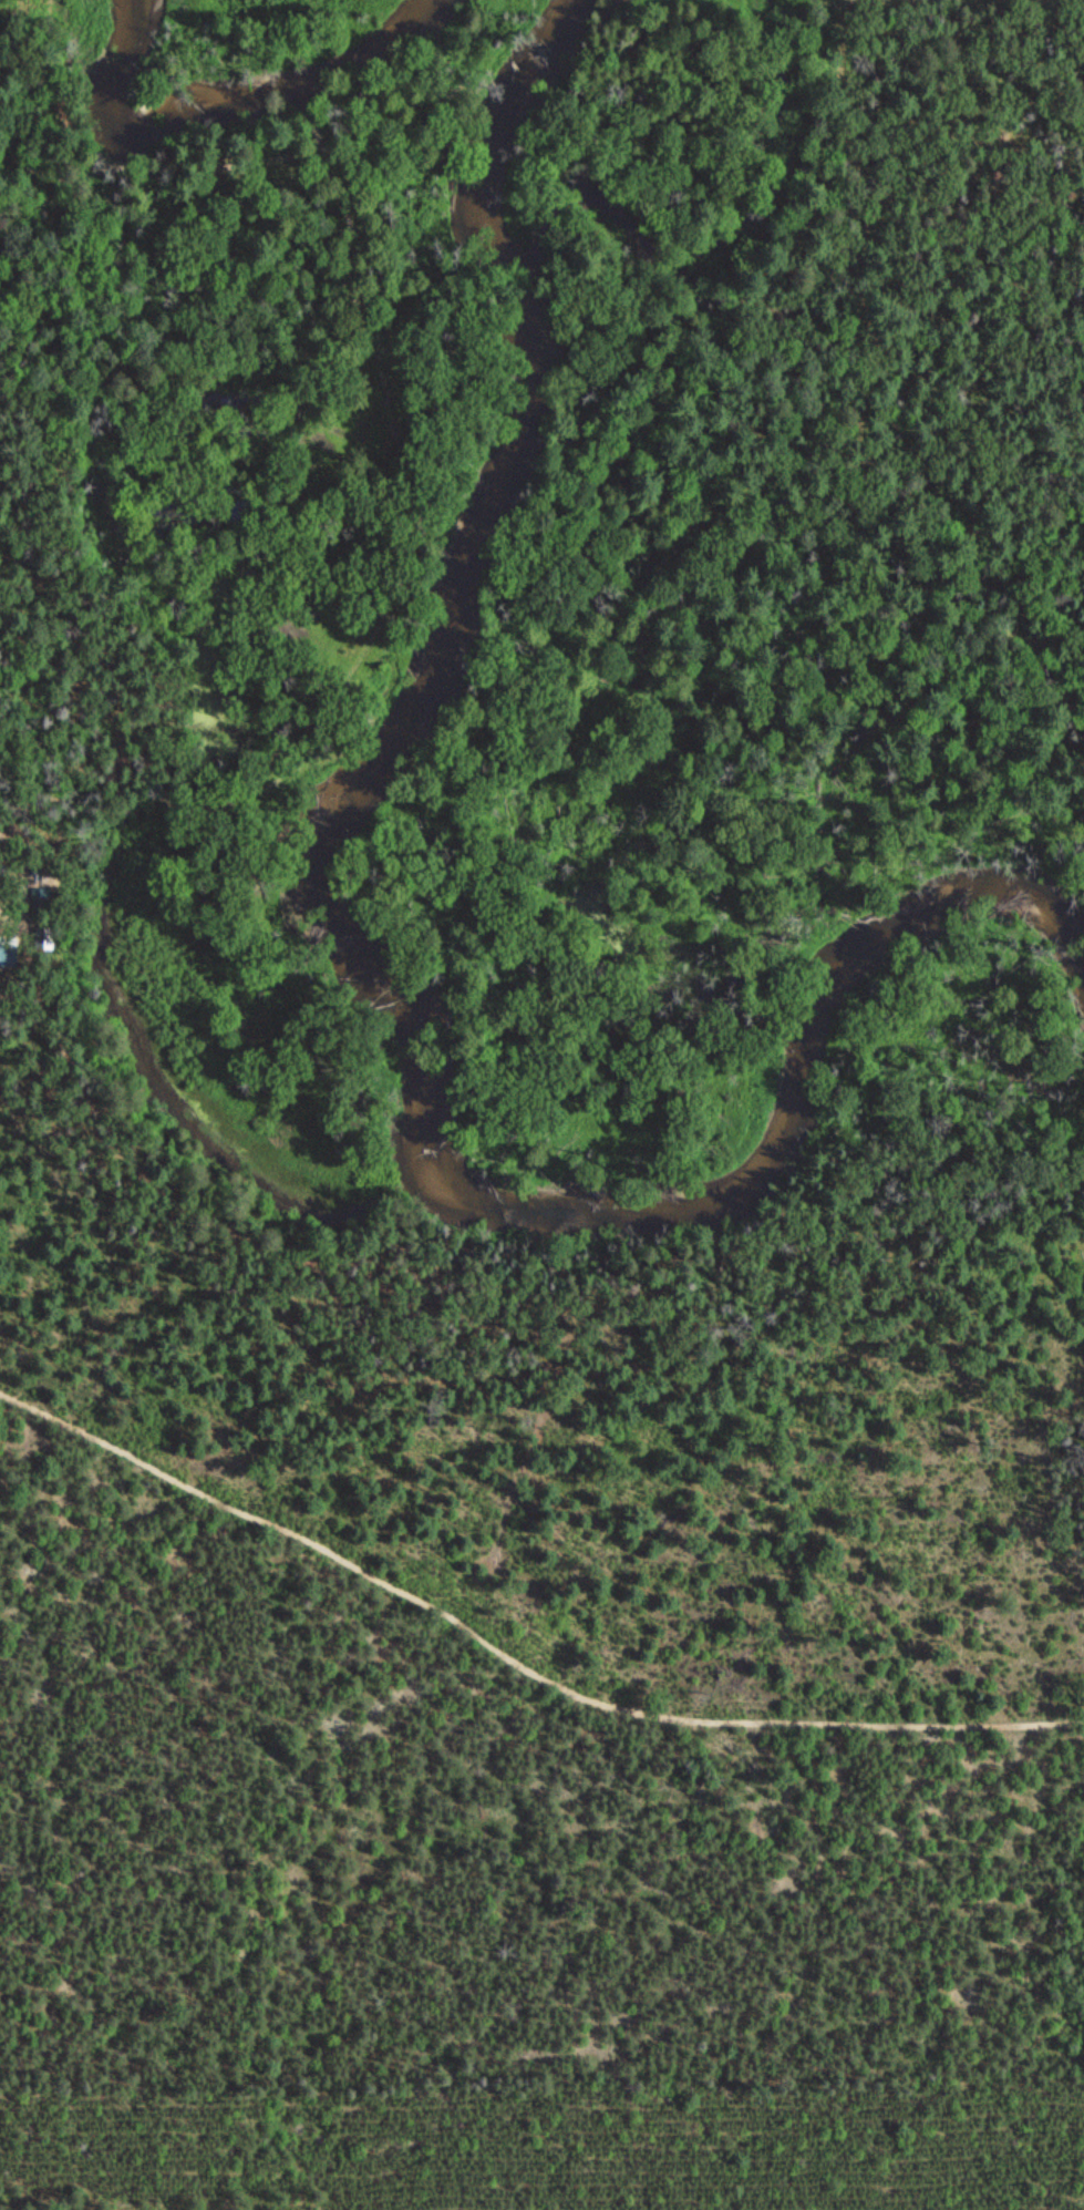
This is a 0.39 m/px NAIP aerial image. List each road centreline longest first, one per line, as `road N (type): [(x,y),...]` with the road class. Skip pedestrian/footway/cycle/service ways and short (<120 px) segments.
road 1 (track): [(0,1385),(343,1552),(550,1679),(683,1719),(1083,1712)]

